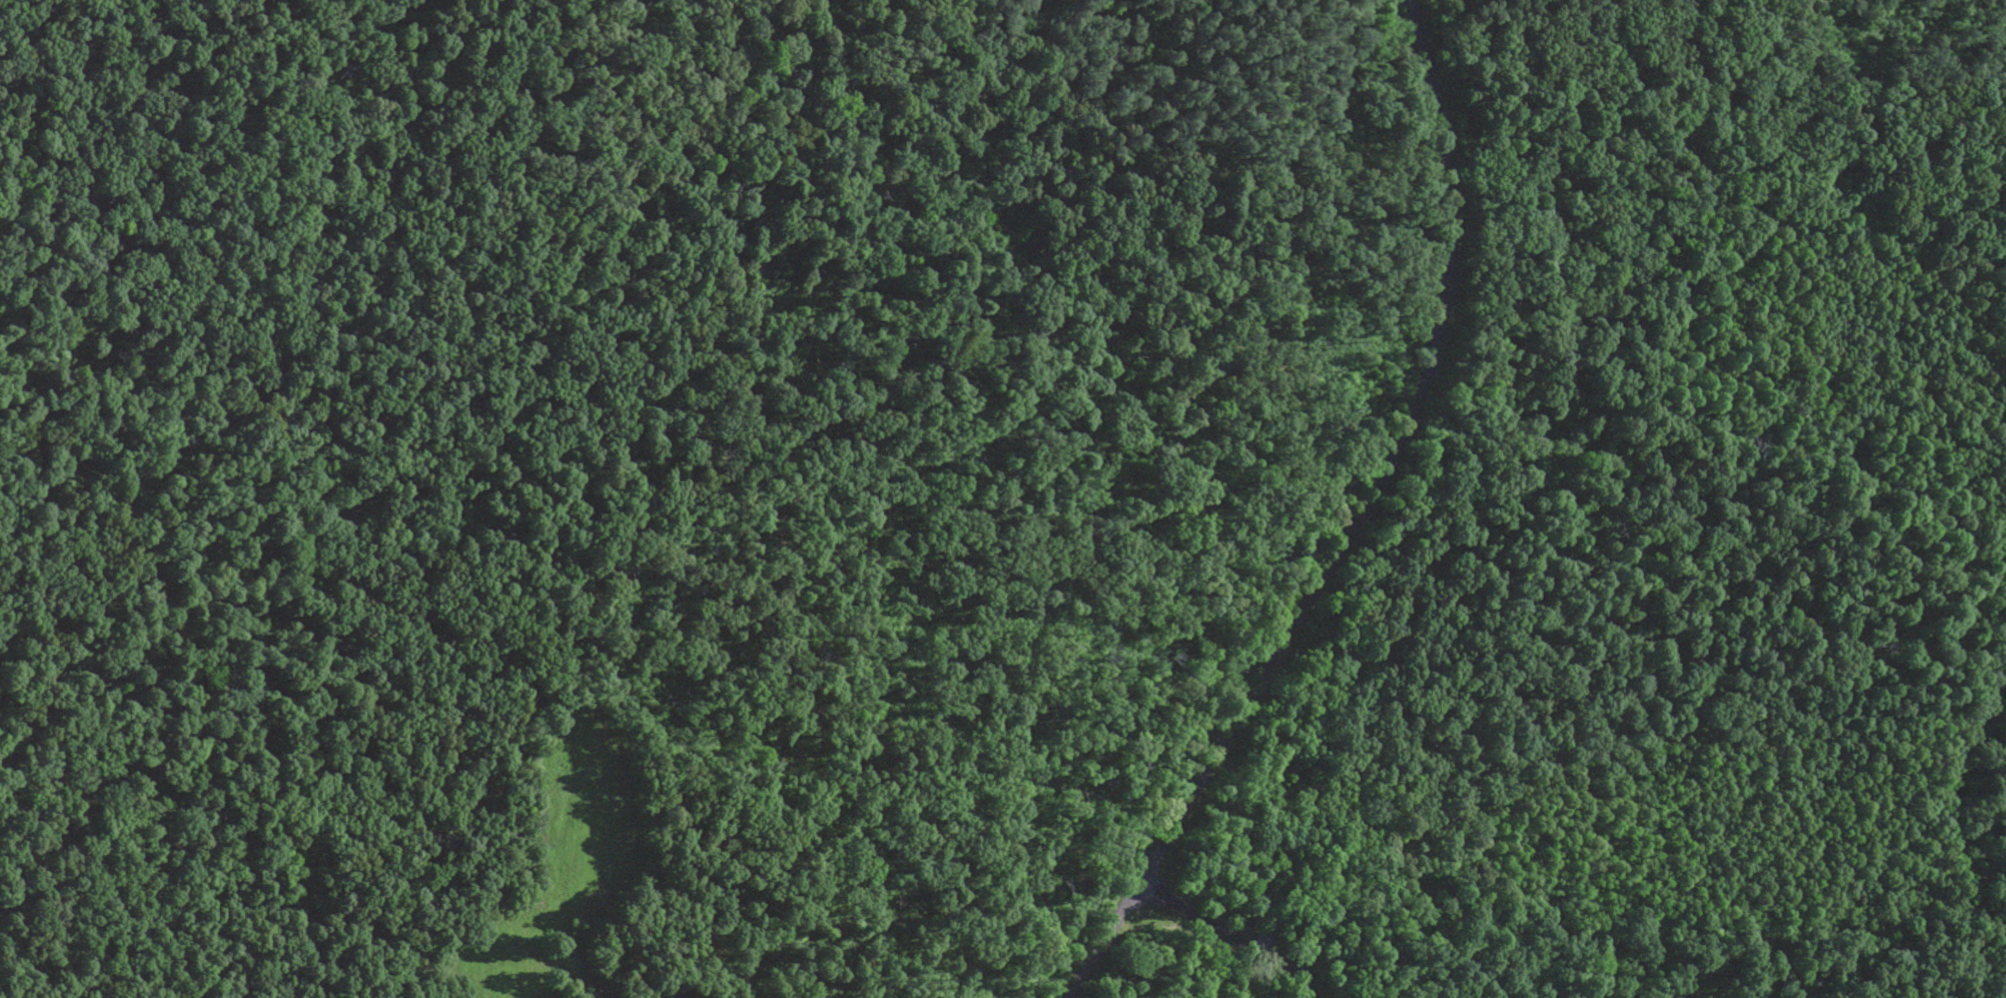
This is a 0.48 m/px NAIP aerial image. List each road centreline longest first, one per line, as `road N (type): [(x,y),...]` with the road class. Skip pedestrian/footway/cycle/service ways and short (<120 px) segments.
road 1 (residential): [(1069,997),(1336,565),(1426,372),(1451,231),(1441,132),(1413,0)]
road 2 (residential): [(2003,997),(1994,931),(1958,852),(1953,807),(2005,662)]
road 3 (residential): [(1138,887),(1285,973),(1303,997)]

